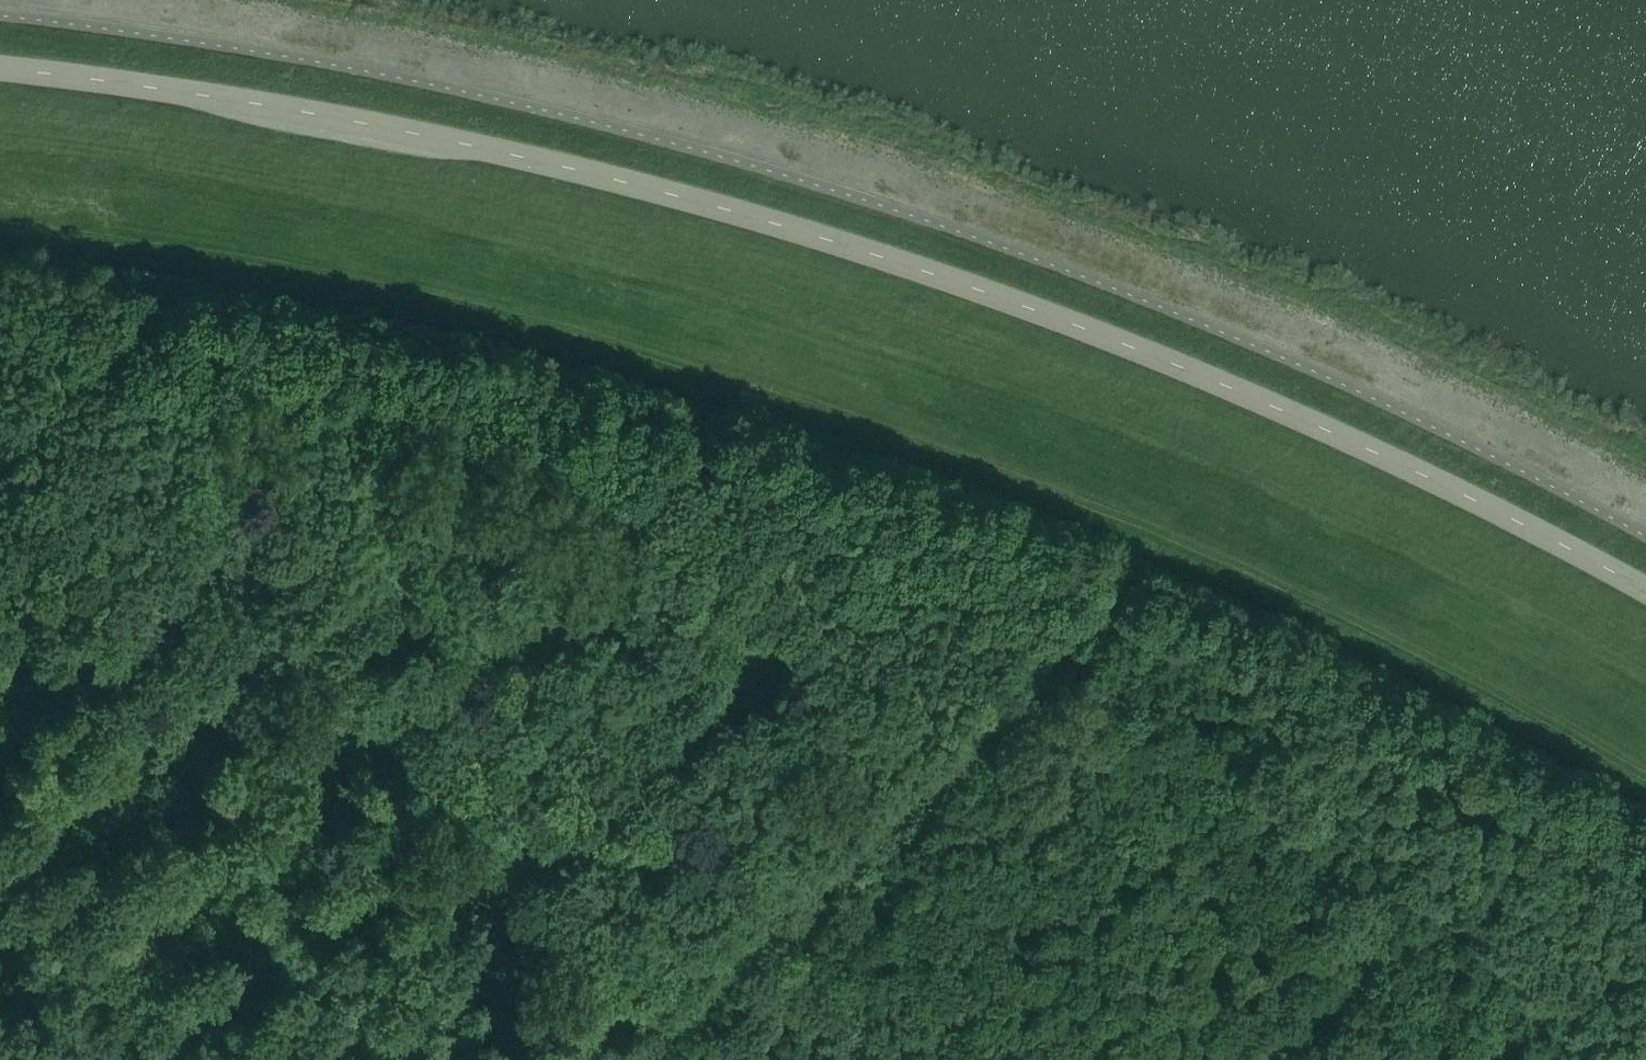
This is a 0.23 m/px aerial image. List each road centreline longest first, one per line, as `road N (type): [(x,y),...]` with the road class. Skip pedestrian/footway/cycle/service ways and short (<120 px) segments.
road 1 (tertiary): [(0,67),(347,120),(772,223),(982,290),(1174,364),(1444,485),(1645,591)]
road 2 (track): [(25,1059),(276,835)]

